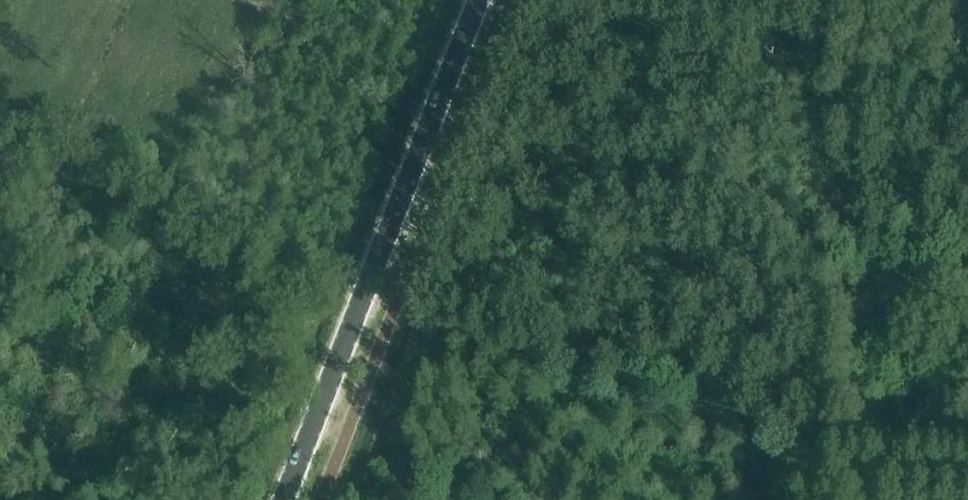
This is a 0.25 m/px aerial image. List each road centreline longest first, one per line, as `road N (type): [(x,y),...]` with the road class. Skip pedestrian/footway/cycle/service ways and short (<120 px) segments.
road 1 (tertiary): [(279,499),(479,0)]
road 2 (track): [(818,41),(495,25)]

